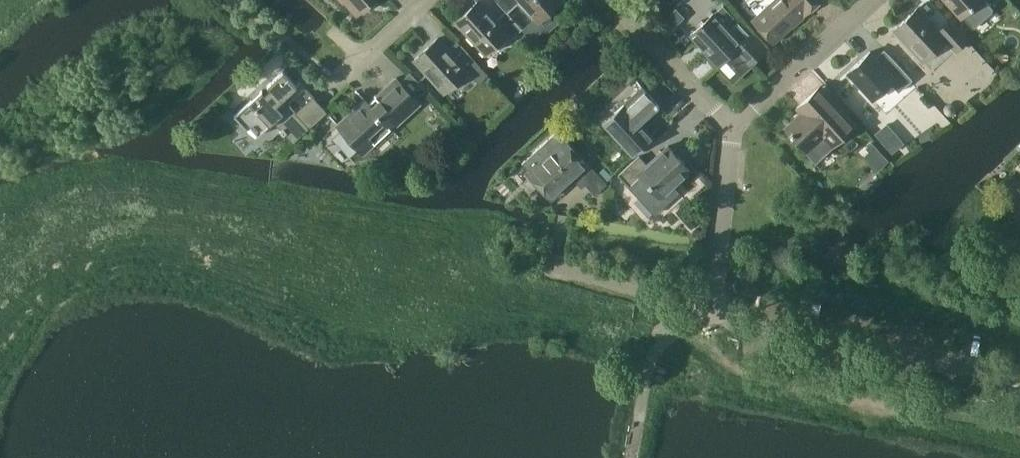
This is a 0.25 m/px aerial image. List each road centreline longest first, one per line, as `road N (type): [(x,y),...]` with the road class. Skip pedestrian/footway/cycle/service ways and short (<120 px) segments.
road 1 (unclassified): [(1019,377),(711,311)]
road 2 (residential): [(729,127),(868,0)]
road 3 (residential): [(729,127),(608,0)]
road 4 (residential): [(714,279),(729,127)]

